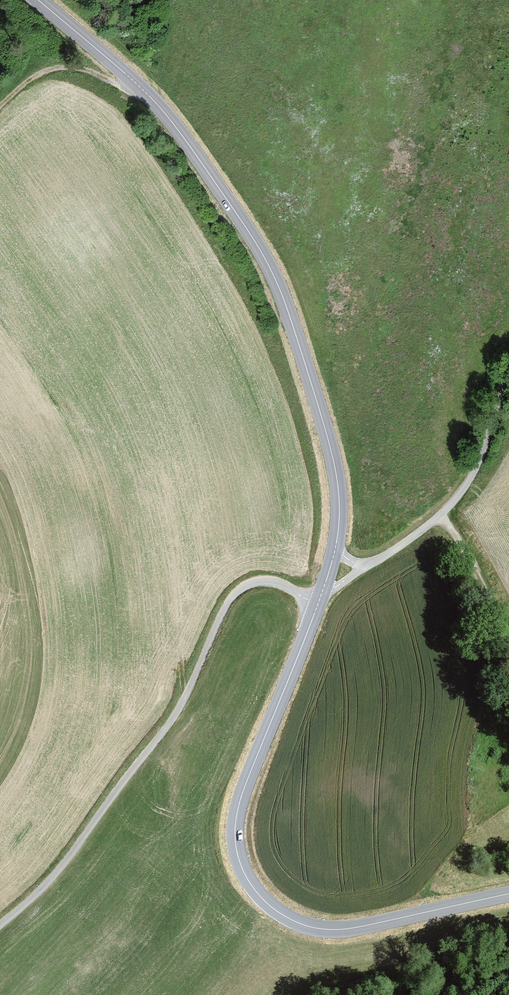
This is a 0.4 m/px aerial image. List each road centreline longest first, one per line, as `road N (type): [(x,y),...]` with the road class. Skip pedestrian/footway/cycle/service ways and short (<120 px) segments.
road 1 (secondary): [(38,0),(165,113),(252,236),(285,302),(337,472),(335,551),(241,797),(235,838),(249,881),(288,918),(331,930),(508,894)]
road 2 (track): [(508,378),(483,458),(455,502),(398,551),(321,596)]
road 3 (track): [(0,106),(57,67),(117,85),(134,82)]
road 4 (track): [(440,520),(508,623)]

